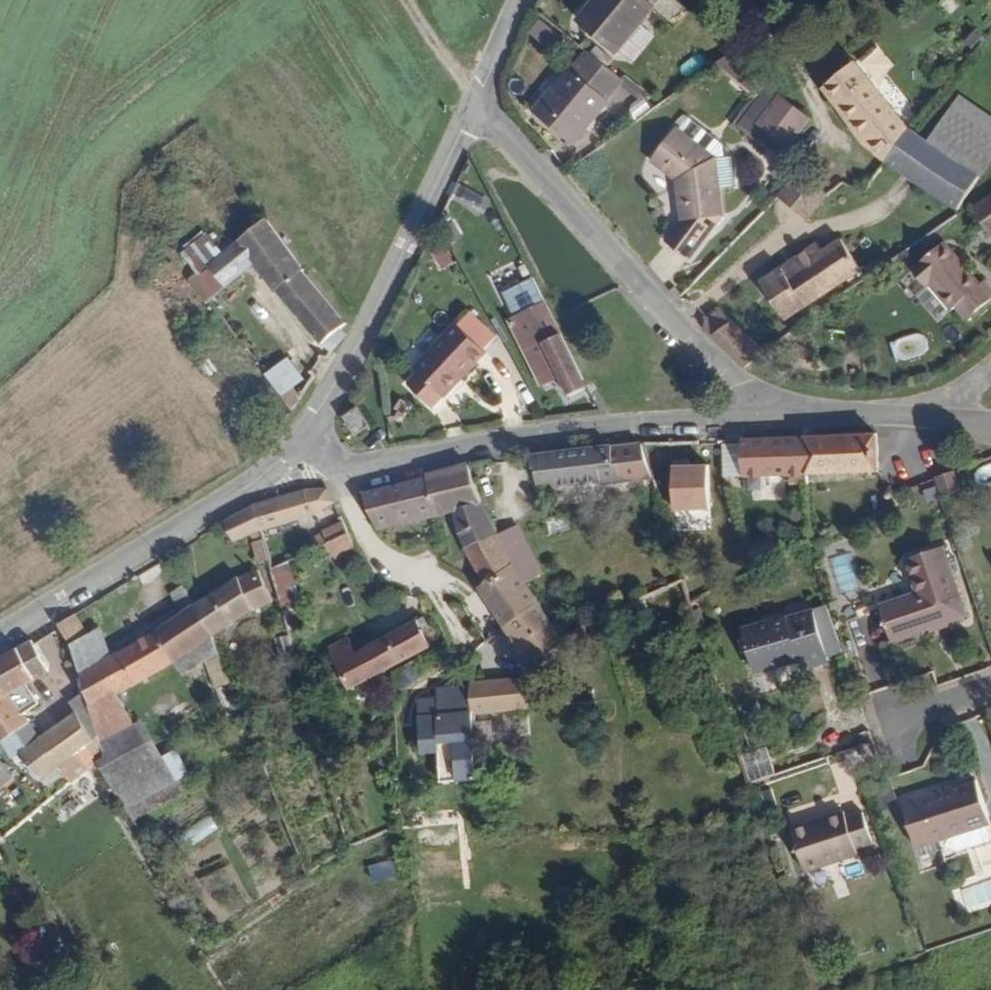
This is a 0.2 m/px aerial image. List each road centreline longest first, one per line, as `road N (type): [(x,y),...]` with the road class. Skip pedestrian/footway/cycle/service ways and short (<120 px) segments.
road 1 (unclassified): [(765,417),(629,422),(361,465),(325,460),(303,441)]
road 2 (residential): [(473,106),(719,377),(765,417)]
road 3 (tertiary): [(473,106),(303,441)]
road 4 (tertiary): [(303,441),(268,478),(0,640)]
road 5 (unclassified): [(921,418),(765,417)]
road 6 (track): [(398,0),(473,106)]

